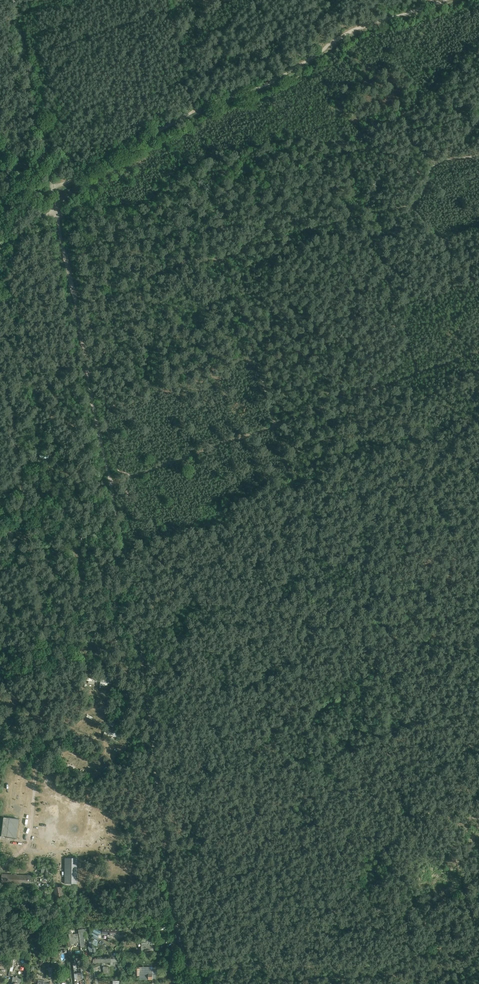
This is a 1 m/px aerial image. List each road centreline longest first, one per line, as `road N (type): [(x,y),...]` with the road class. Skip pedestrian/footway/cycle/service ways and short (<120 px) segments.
road 1 (track): [(53,205),(140,628),(162,827)]
road 2 (track): [(162,827),(400,647),(430,640),(478,578)]
road 3 (track): [(445,0),(363,27),(268,85),(204,107)]
road 4 (track): [(17,0),(52,187)]
road 5 (track): [(204,107),(55,186)]
road 6 (track): [(186,967),(162,827)]

